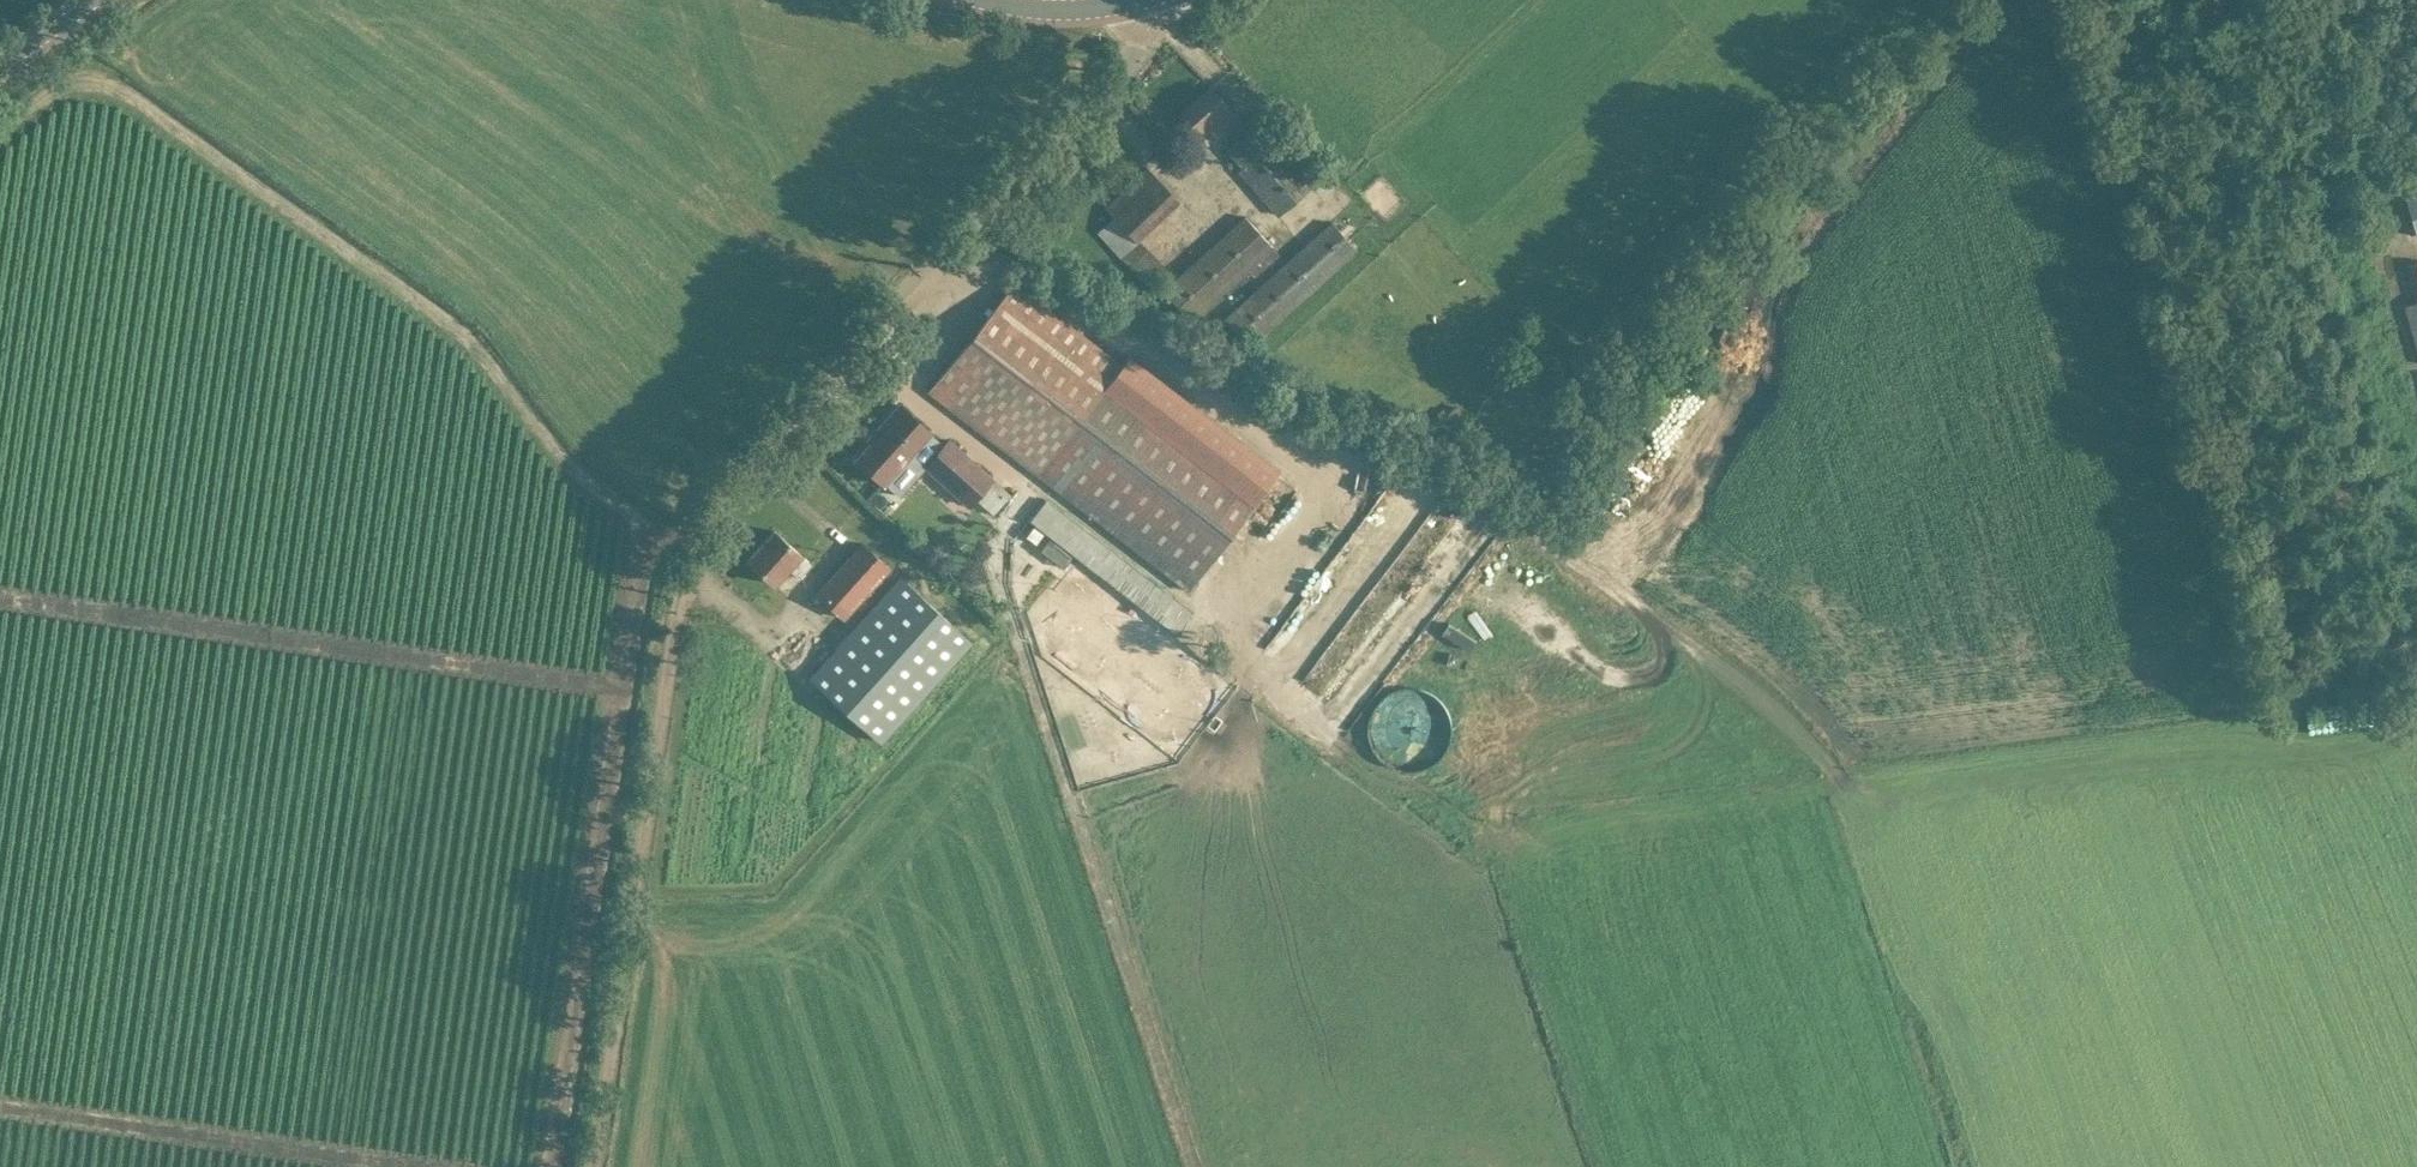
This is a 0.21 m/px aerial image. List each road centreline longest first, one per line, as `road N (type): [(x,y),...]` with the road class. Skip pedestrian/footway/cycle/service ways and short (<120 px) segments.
road 1 (track): [(1177,0),(692,534),(603,1166)]

